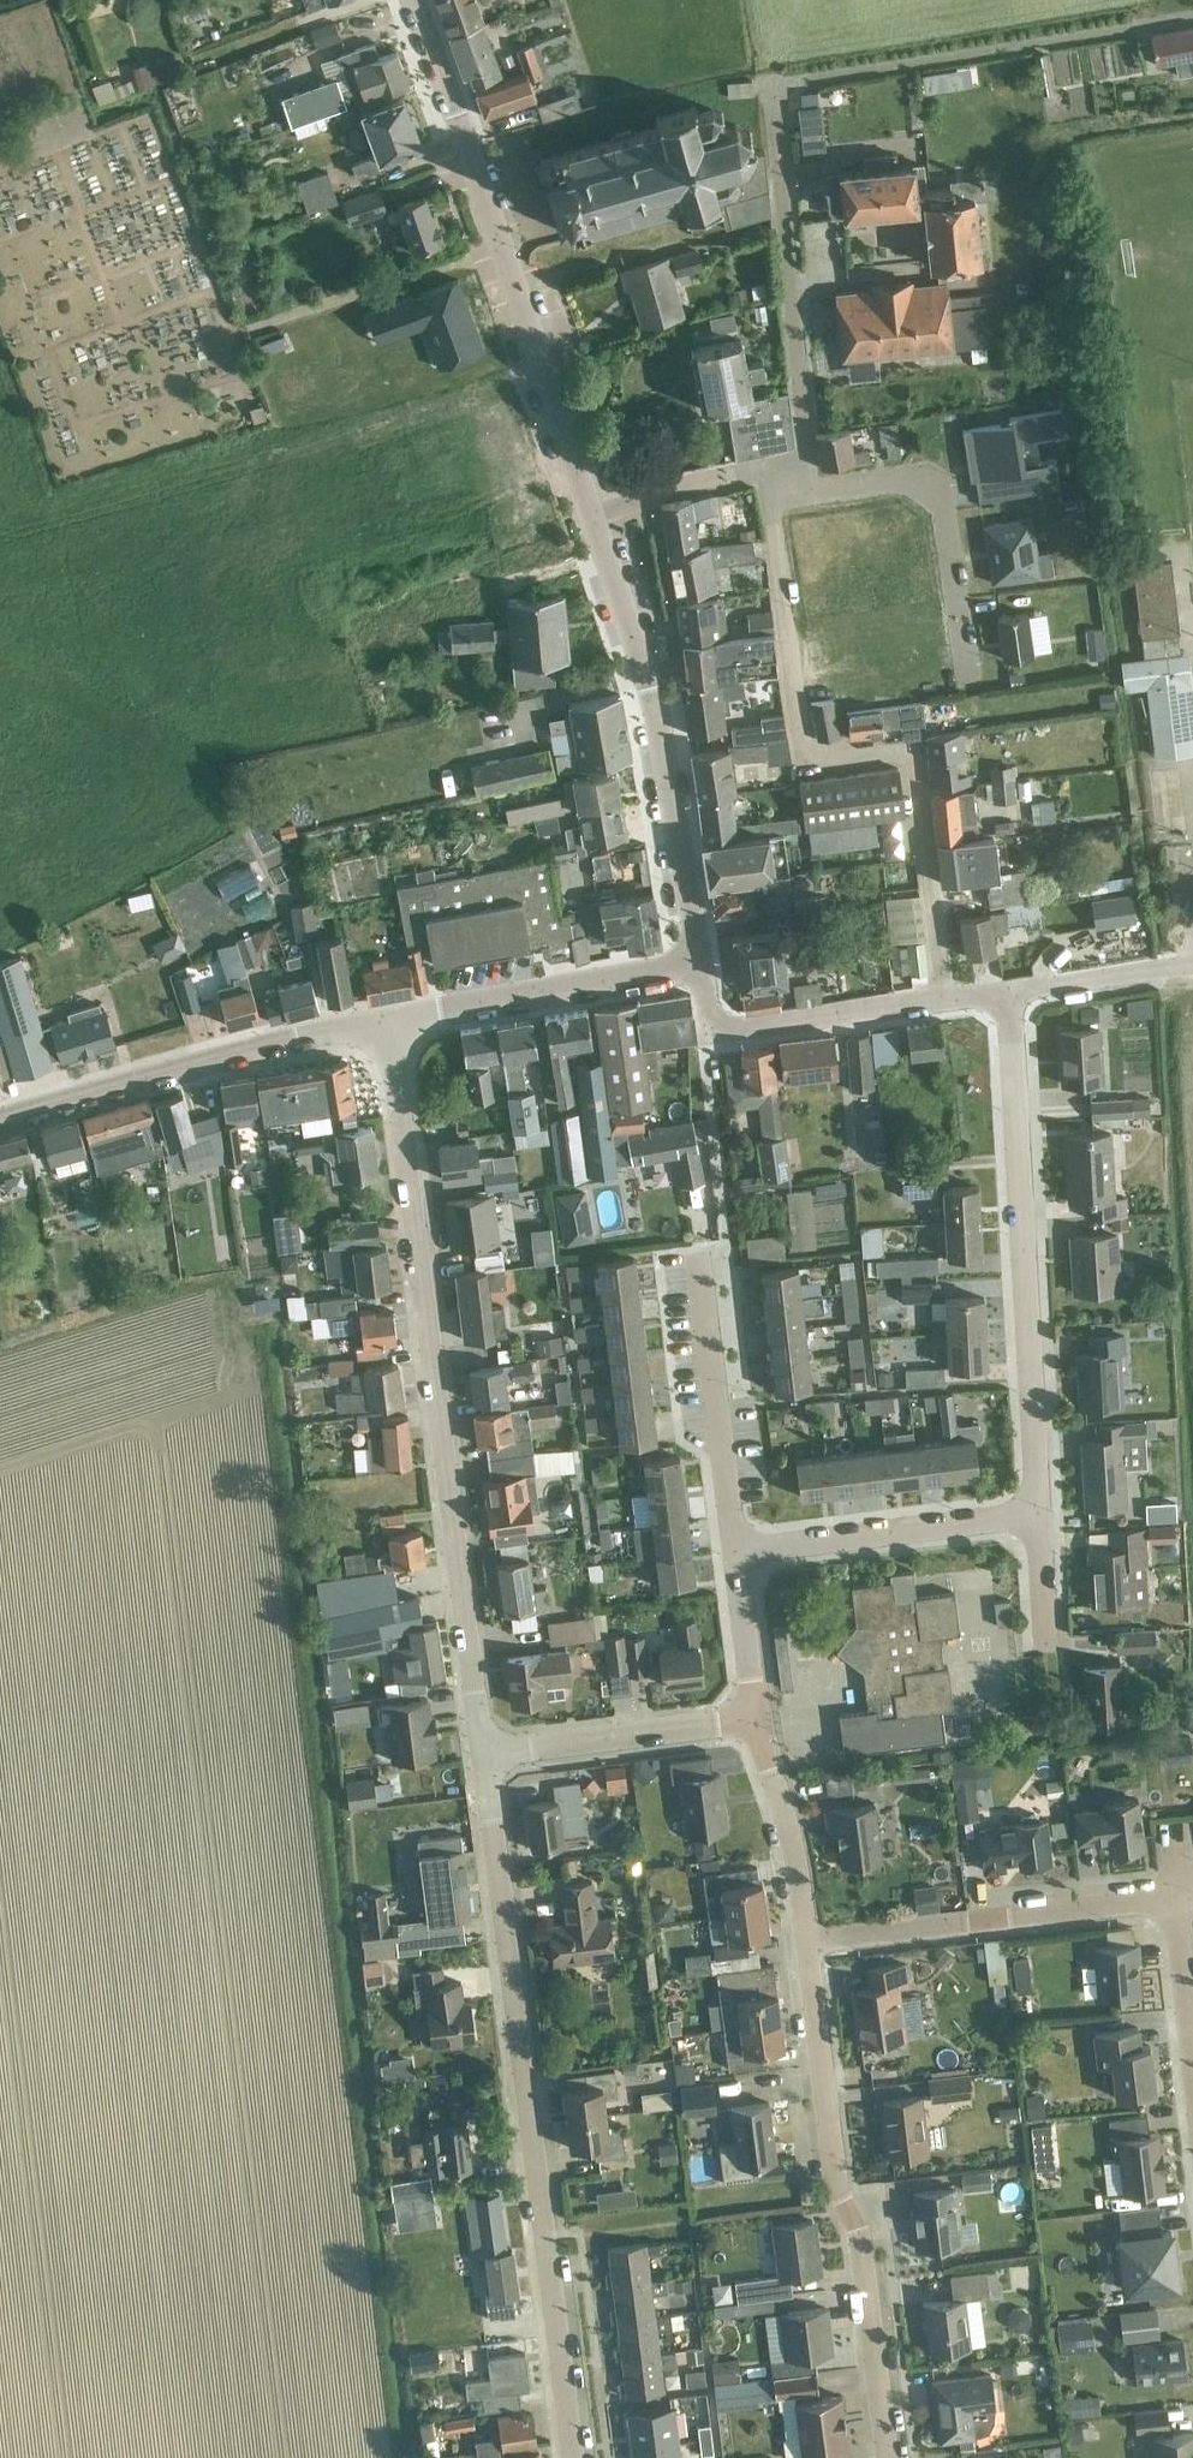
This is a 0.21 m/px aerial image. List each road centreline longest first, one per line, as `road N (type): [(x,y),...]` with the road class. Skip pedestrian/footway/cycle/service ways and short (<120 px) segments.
road 1 (residential): [(770,467),(807,457),(771,83),(1192,16)]
road 2 (residential): [(476,1759),(382,1019)]
road 3 (residential): [(572,2457),(476,1759)]
road 4 (residential): [(946,998),(916,755),(906,748),(817,757),(807,748),(774,499)]
road 5 (tertiary): [(590,511),(409,0)]
road 6 (residential): [(889,2457),(861,2239),(839,2185),(807,1941)]
road 7 (residential): [(1039,1512),(1009,991)]
road 8 (tertiary): [(701,957),(647,691),(590,511)]
road 9 (tertiary): [(0,1113),(382,1019)]
road 10 (residential): [(807,1941),(1181,1893)]
road 11 (residential): [(774,499),(914,479),(944,504),(968,684)]
road 12 (tertiary): [(382,1019),(701,957)]
road 13 (residential): [(1039,1512),(735,1544)]
road 14 (residential): [(701,957),(716,1029),(946,998)]
road 15 (residential): [(476,1759),(756,1717)]
road 16 (residential): [(735,1544),(701,1264)]
road 17 (residential): [(807,1941),(792,1832),(756,1717)]
road 18 (residential): [(590,511),(770,467)]
road 19 (residential): [(1009,991),(1192,970)]
road 20 (residential): [(756,1717),(735,1544)]
road 21 (residential): [(1050,1644),(1039,1512)]

